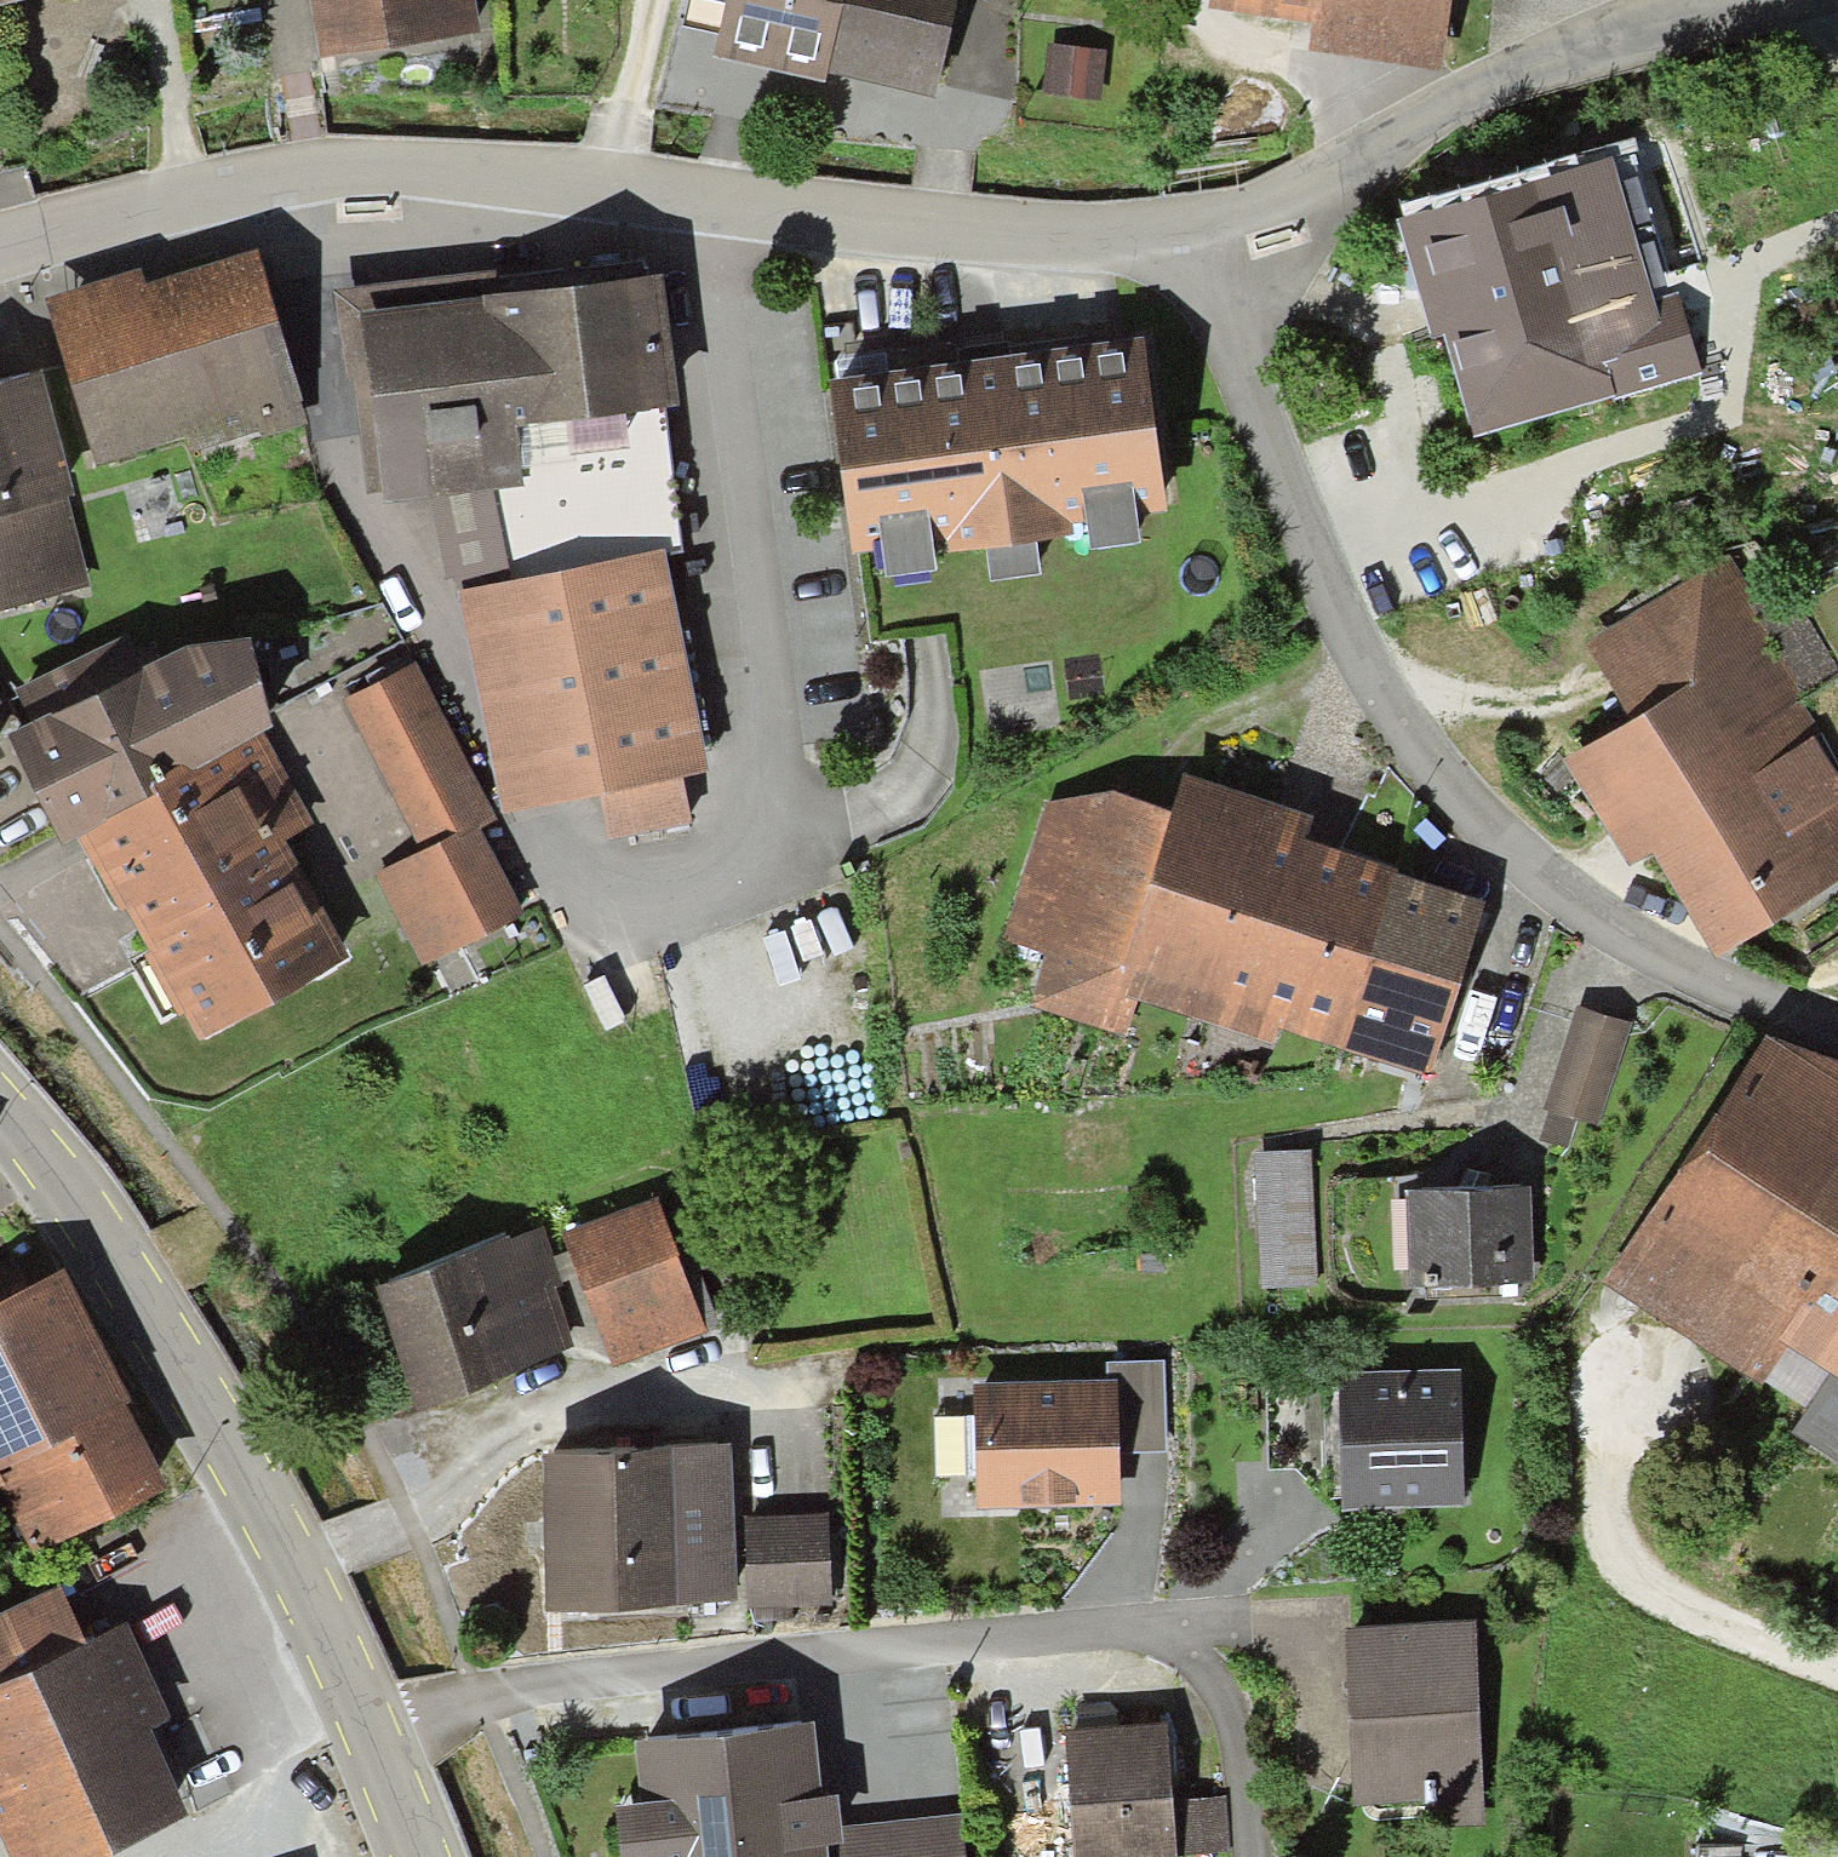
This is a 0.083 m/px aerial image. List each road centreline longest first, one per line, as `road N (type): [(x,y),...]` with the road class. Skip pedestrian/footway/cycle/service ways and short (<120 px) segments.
road 1 (unclassified): [(0,245),(306,171),(474,174),(995,218),(1152,211)]
road 2 (residential): [(1152,211),(1216,333),(1304,570),(1429,780),(1611,933),(1732,1000),(1837,1029)]
road 3 (residential): [(369,1728),(478,1697),(631,1672),(1240,1620)]
road 4 (tertiary): [(0,1108),(187,1367),(369,1728)]
road 5 (unclassified): [(1152,211),(1222,208),(1630,24),(1702,0)]
road 6 (tertiary): [(369,1728),(419,1856)]

